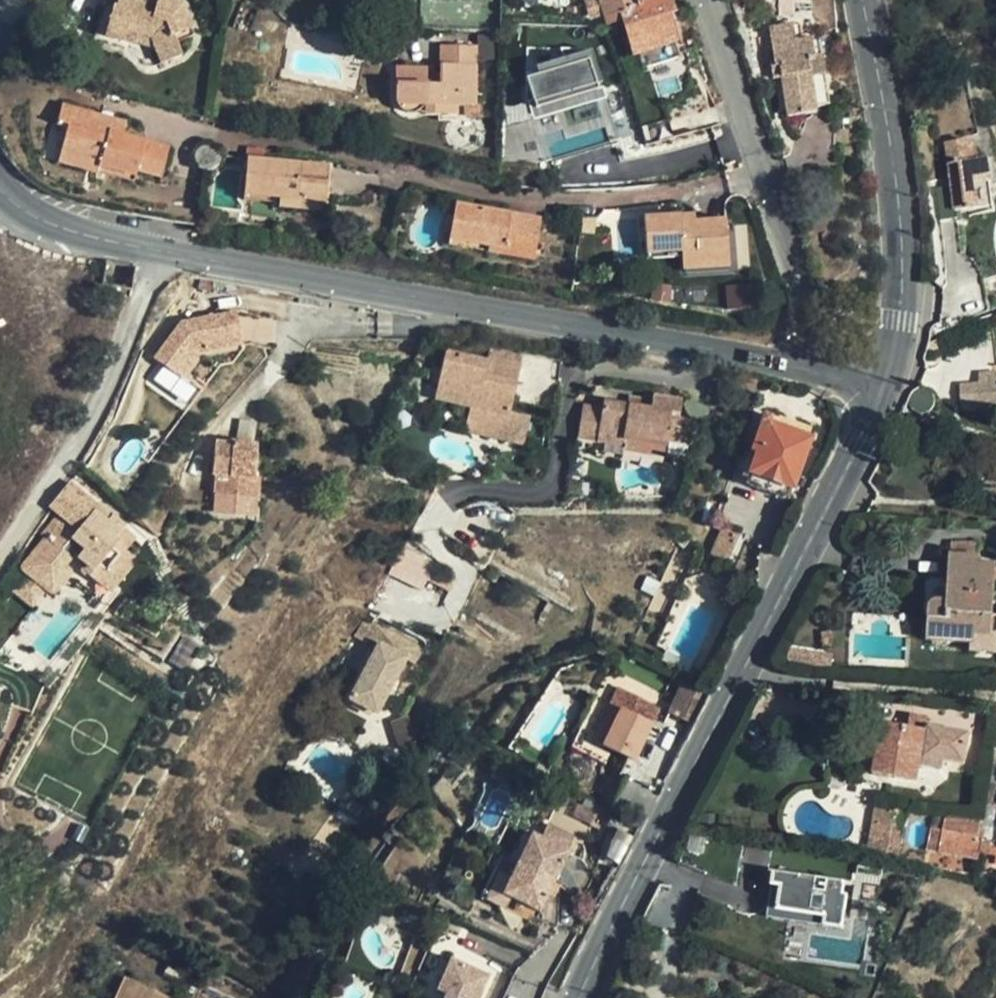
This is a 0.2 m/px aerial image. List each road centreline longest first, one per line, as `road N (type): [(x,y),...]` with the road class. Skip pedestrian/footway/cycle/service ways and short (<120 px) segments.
road 1 (secondary): [(885,385),(580,997)]
road 2 (tertiary): [(160,251),(819,371)]
road 3 (secondary): [(866,0),(905,271),(903,318),(885,385)]
road 4 (residential): [(711,0),(807,294),(819,371)]
road 5 (residential): [(0,554),(114,384),(160,251)]
road 6 (tertiary): [(0,188),(44,222),(160,251)]

